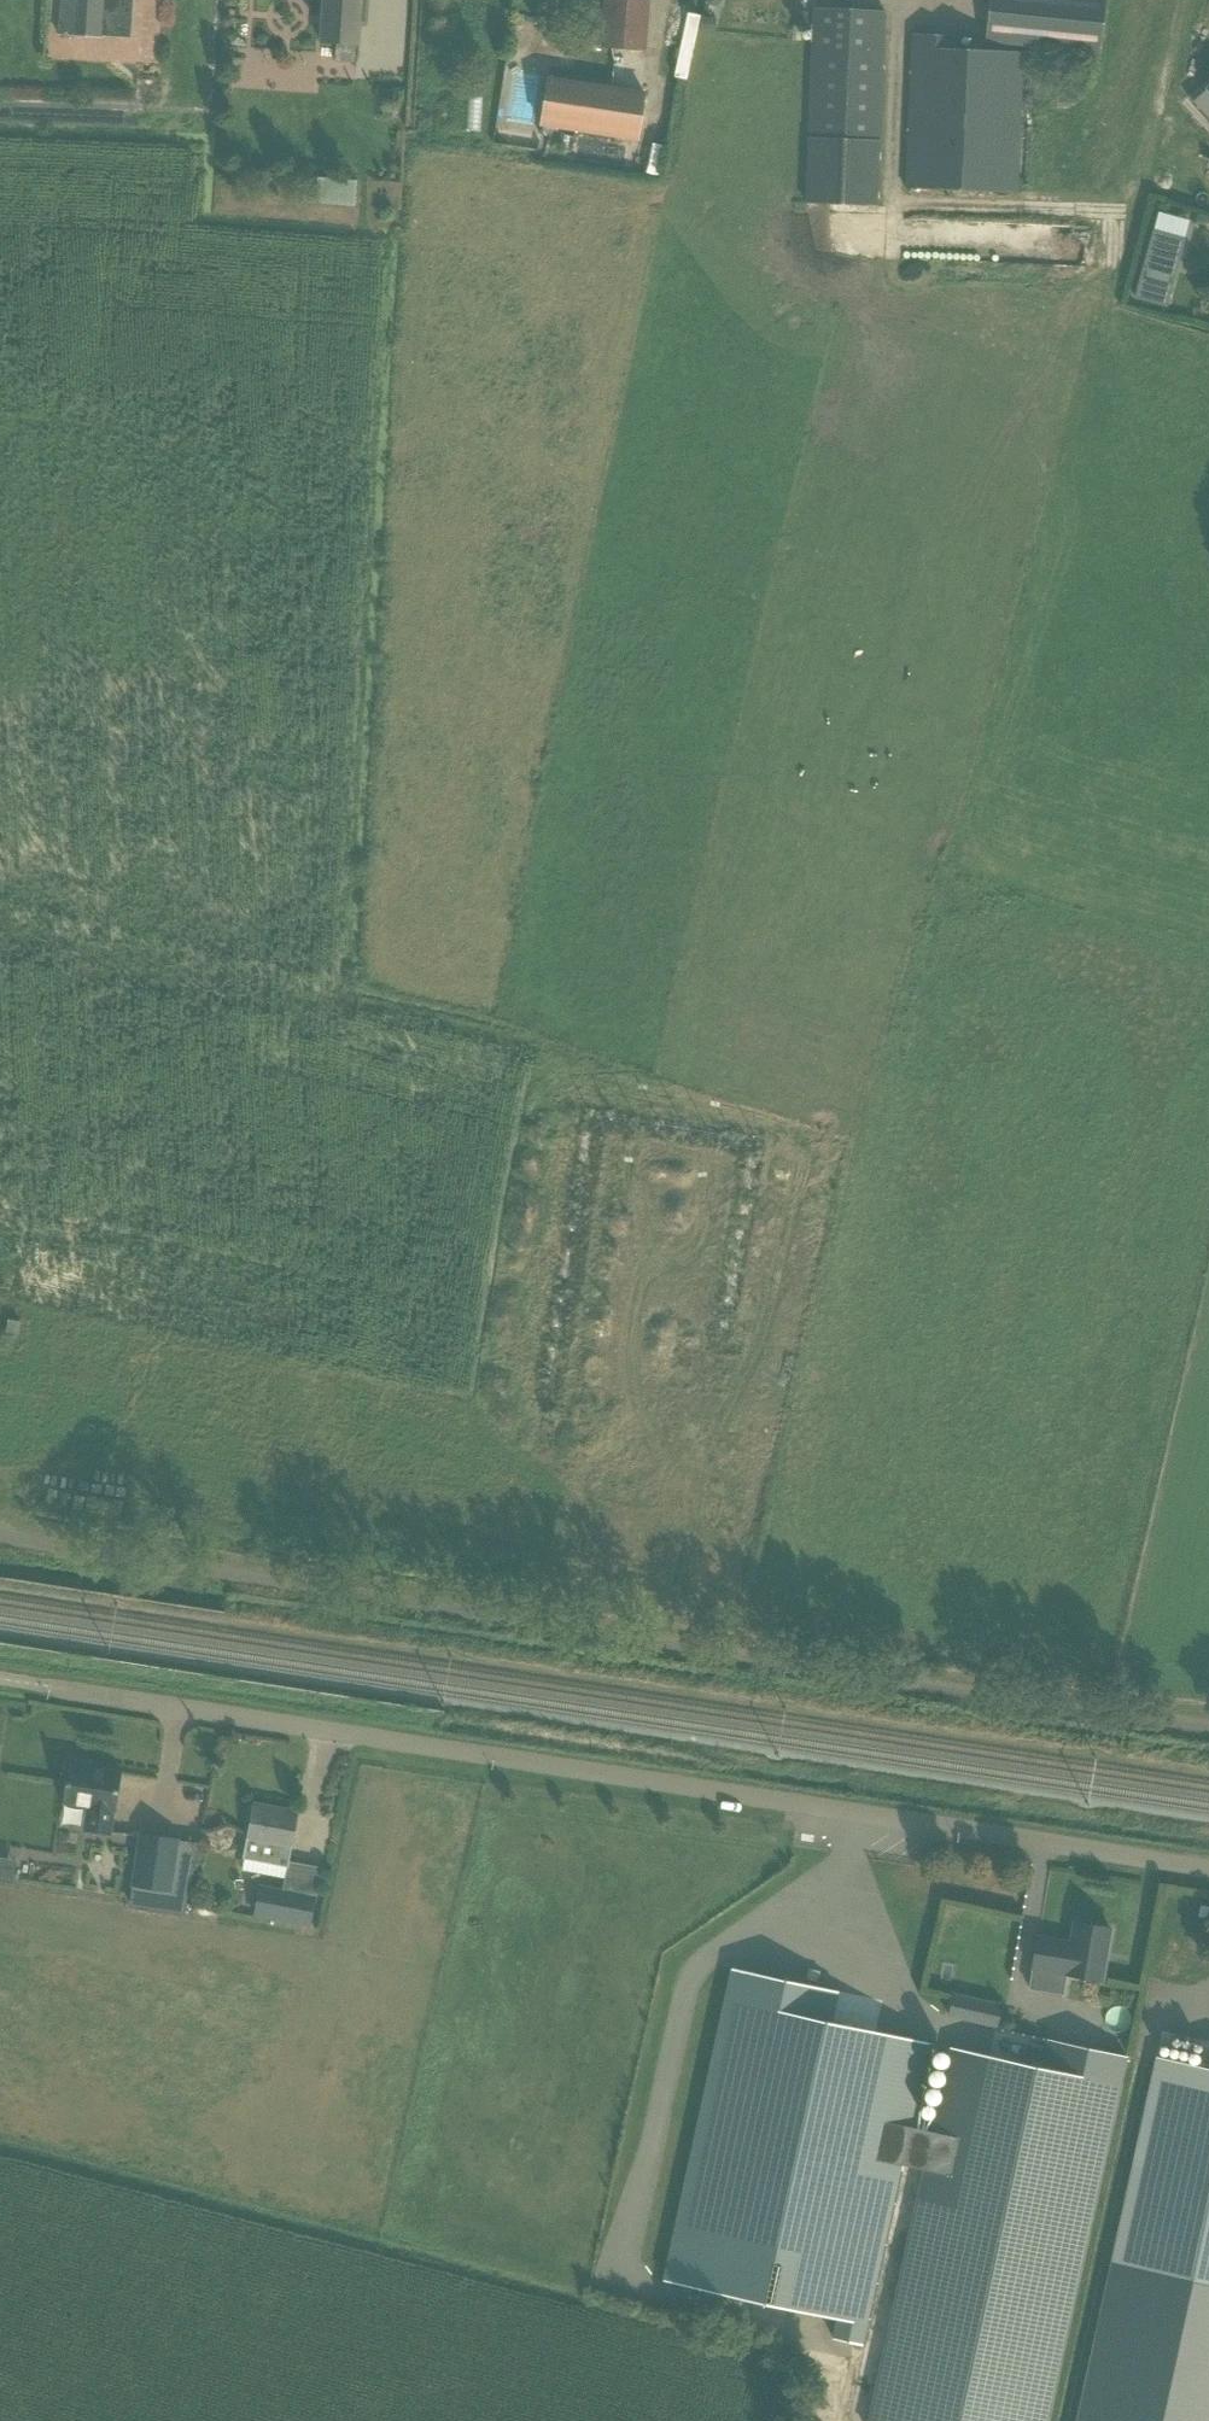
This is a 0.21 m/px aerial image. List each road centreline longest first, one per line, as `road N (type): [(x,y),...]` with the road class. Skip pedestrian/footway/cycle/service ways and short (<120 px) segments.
road 1 (unclassified): [(1208,1727),(0,1540)]
road 2 (unclassified): [(1208,1874),(50,1690)]

